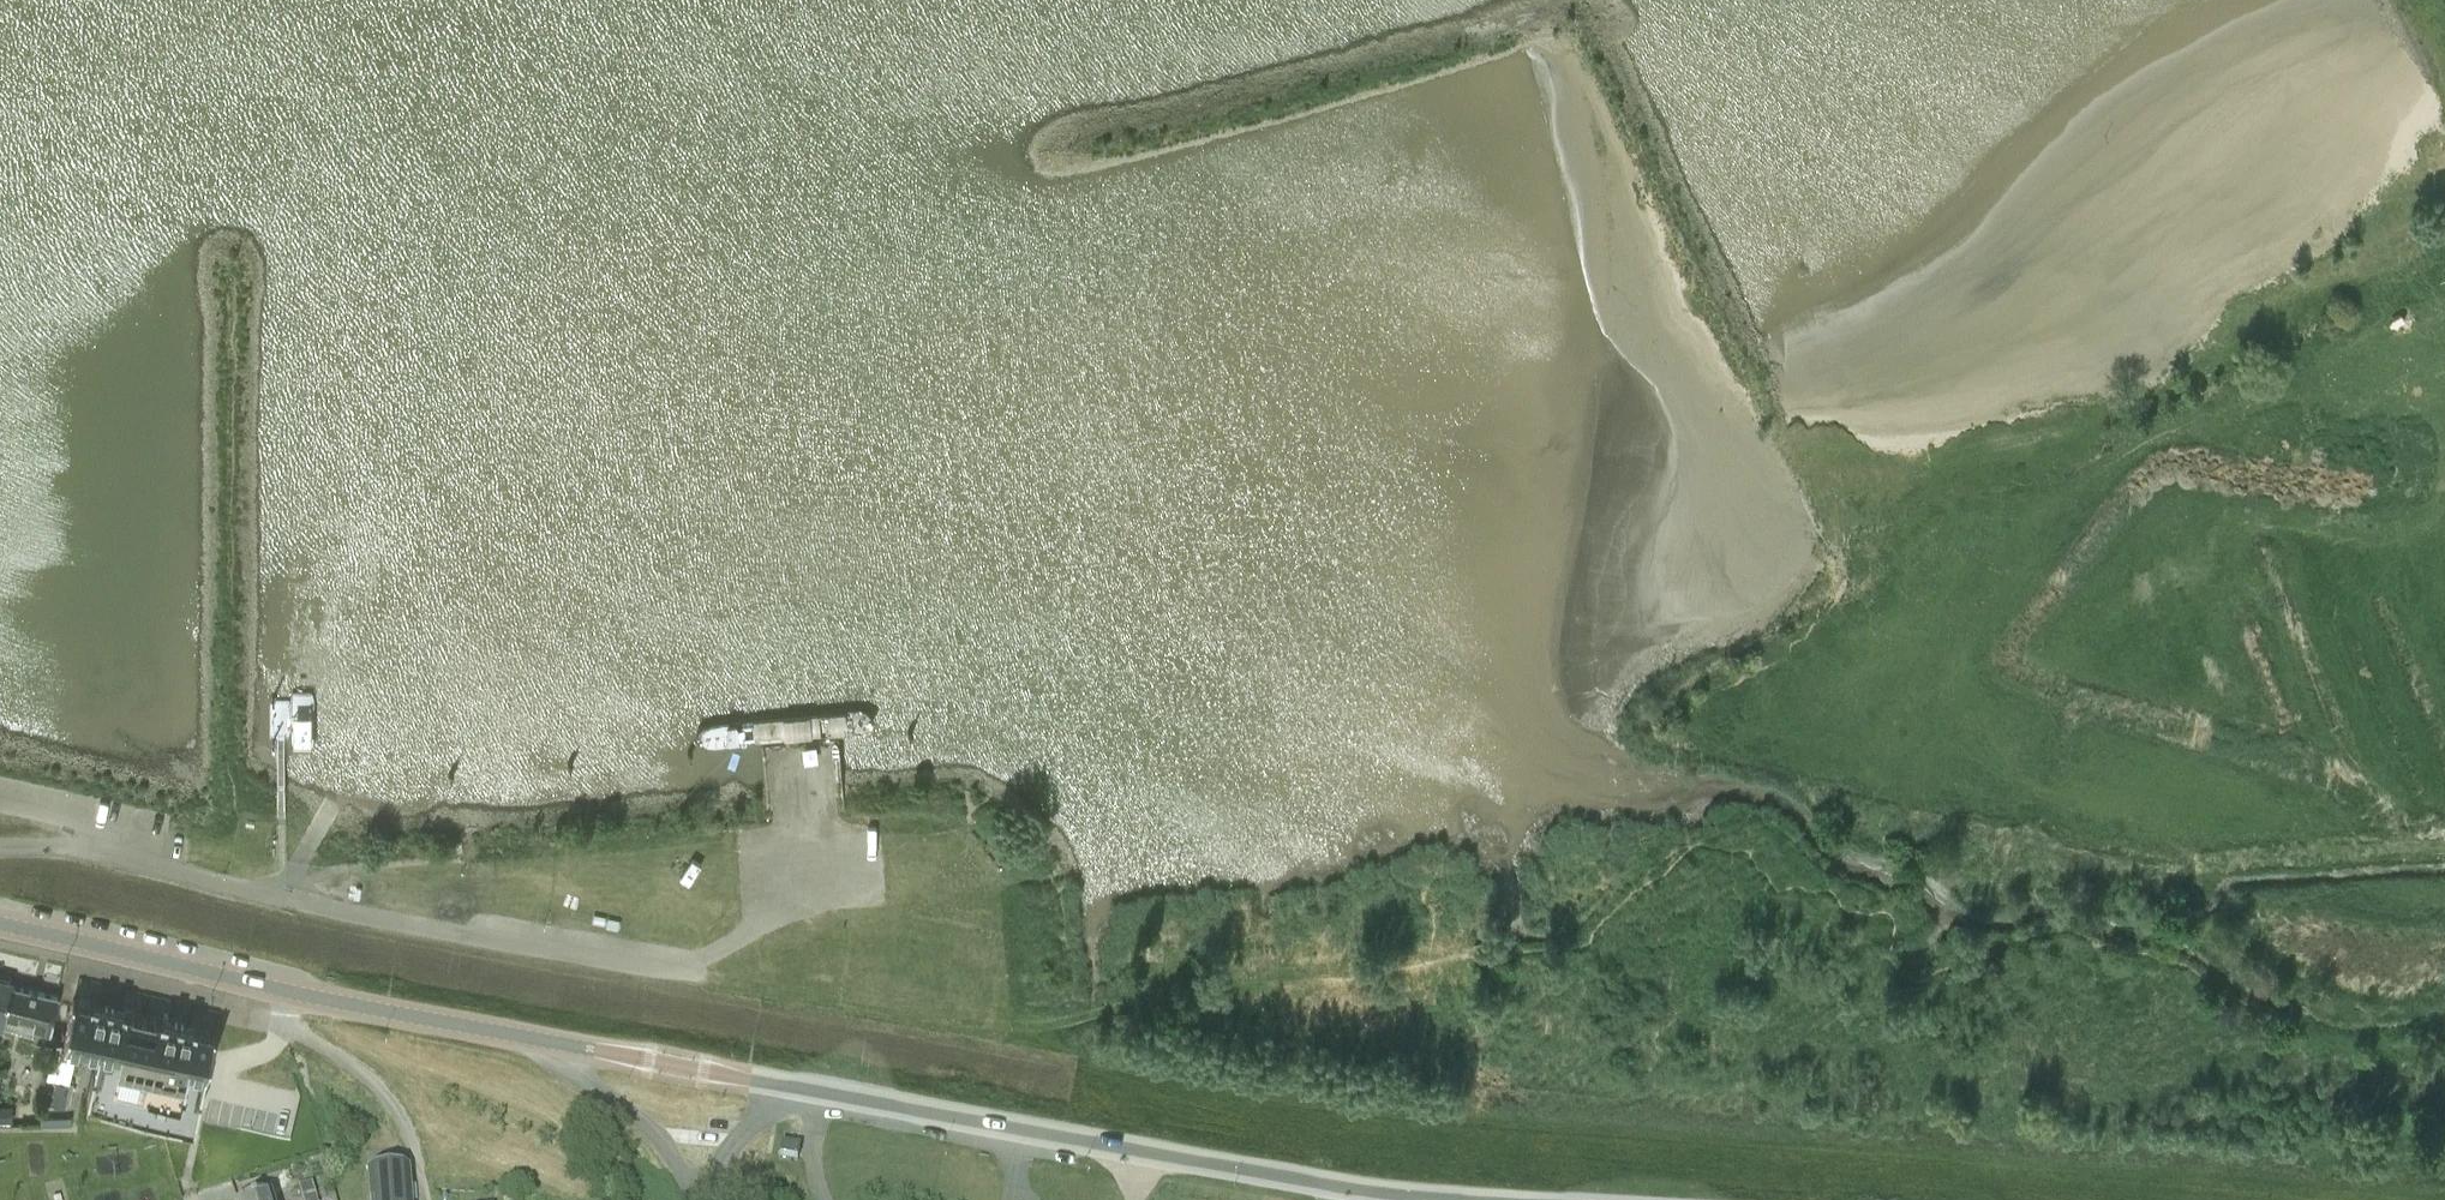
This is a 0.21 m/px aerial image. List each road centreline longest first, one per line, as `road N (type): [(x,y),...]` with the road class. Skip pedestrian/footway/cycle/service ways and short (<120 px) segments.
road 1 (tertiary): [(1466,1199),(1354,1189),(549,1042),(0,925)]
road 2 (unclassified): [(687,974),(279,896)]
road 3 (unclassified): [(87,850),(279,896)]
road 4 (unclassified): [(87,850),(93,824),(0,803)]

